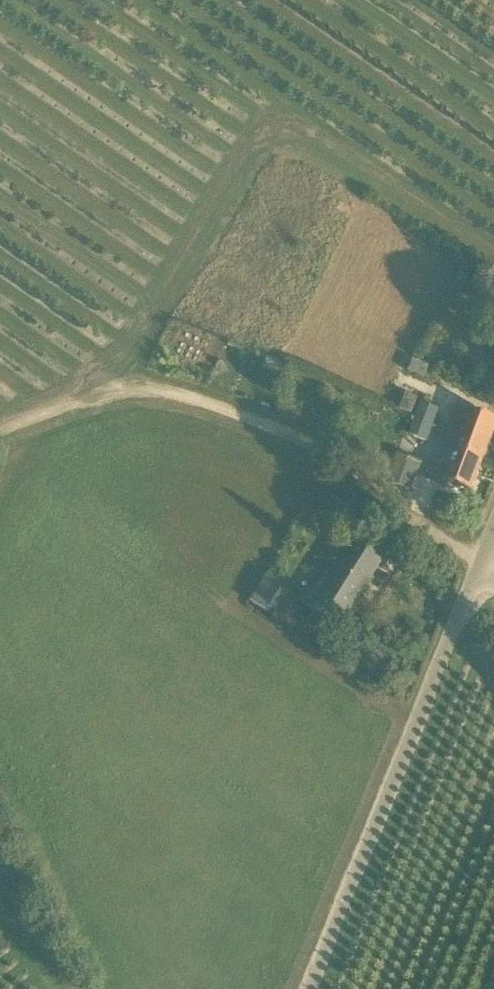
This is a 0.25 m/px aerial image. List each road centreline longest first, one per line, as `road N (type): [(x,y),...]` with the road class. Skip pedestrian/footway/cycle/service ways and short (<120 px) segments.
road 1 (track): [(0,435),(101,391),(188,396),(293,436),(480,565)]
road 2 (unclassified): [(305,988),(480,565)]

